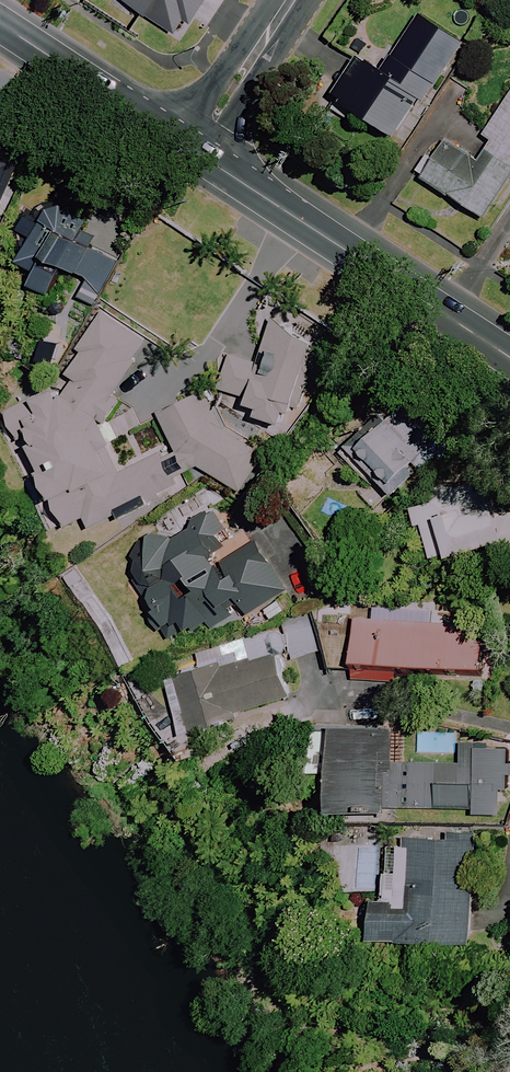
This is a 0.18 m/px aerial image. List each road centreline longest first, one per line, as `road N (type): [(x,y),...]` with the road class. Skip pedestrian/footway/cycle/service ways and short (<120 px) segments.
road 1 (secondary): [(509,359),(192,150)]
road 2 (secondary): [(192,150),(0,24)]
road 3 (residential): [(290,0),(192,150)]

